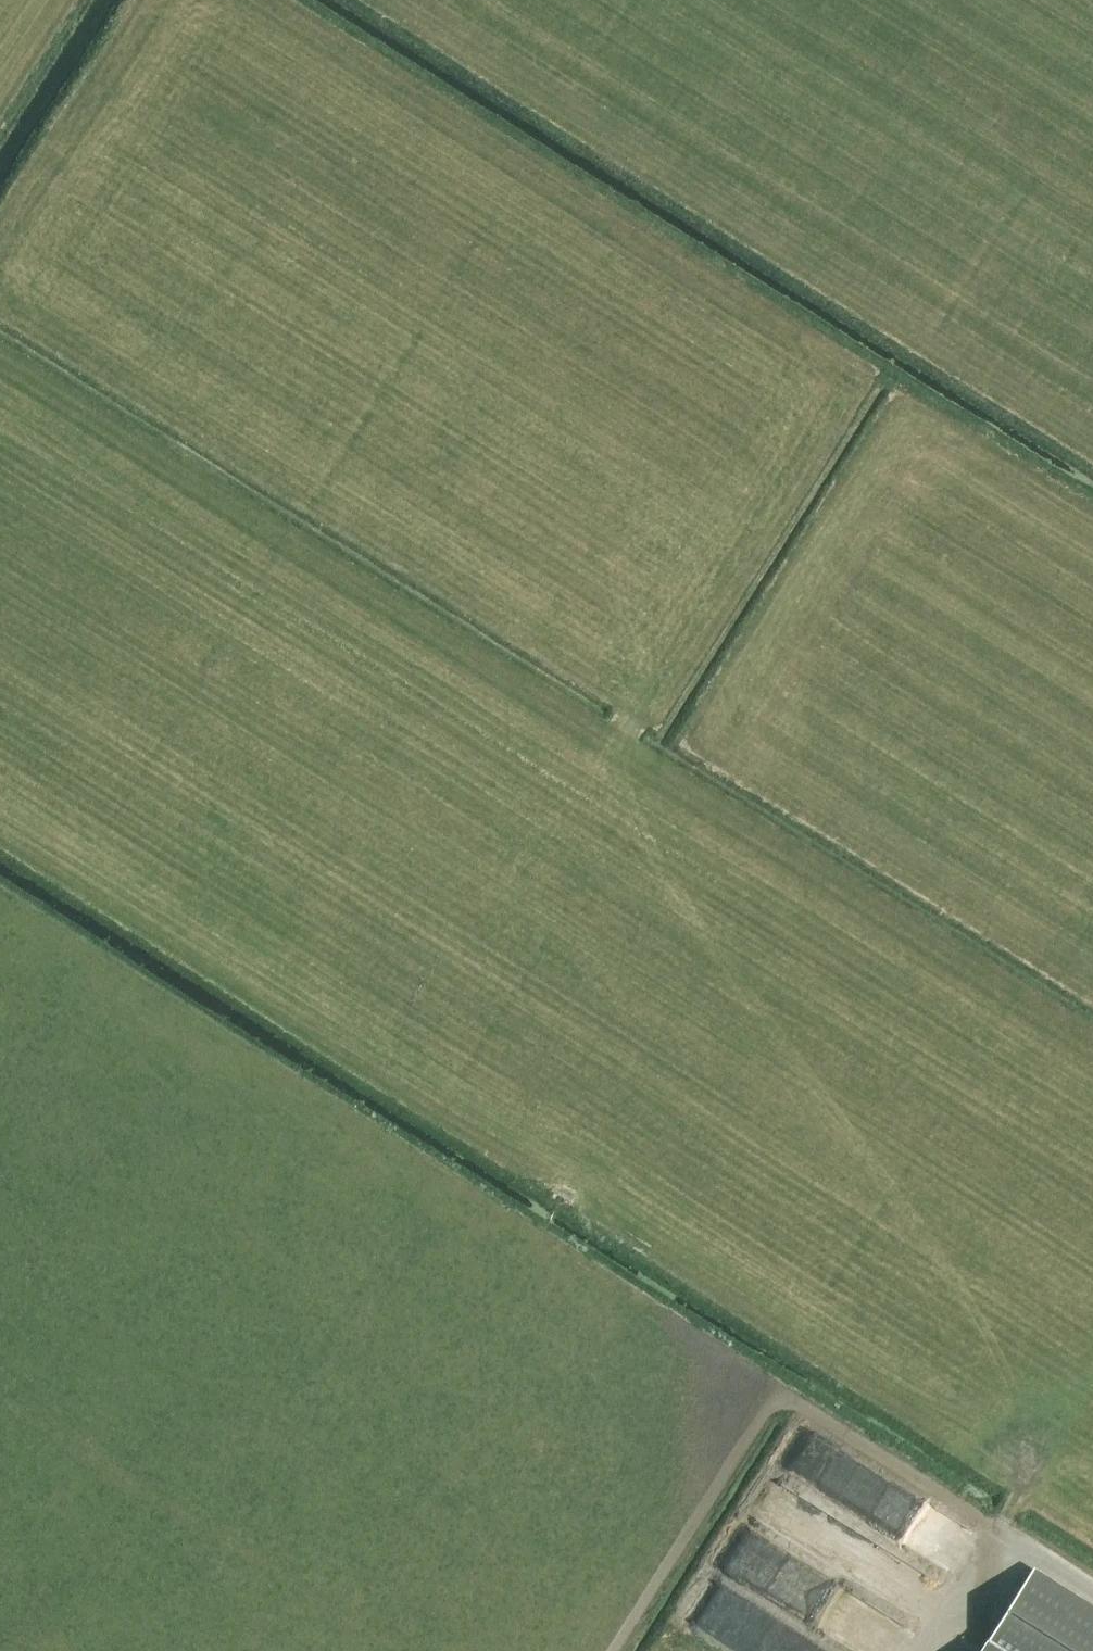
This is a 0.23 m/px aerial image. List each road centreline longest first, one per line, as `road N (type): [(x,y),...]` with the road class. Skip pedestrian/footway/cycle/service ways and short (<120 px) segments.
road 1 (track): [(780,1394),(617,1650)]

